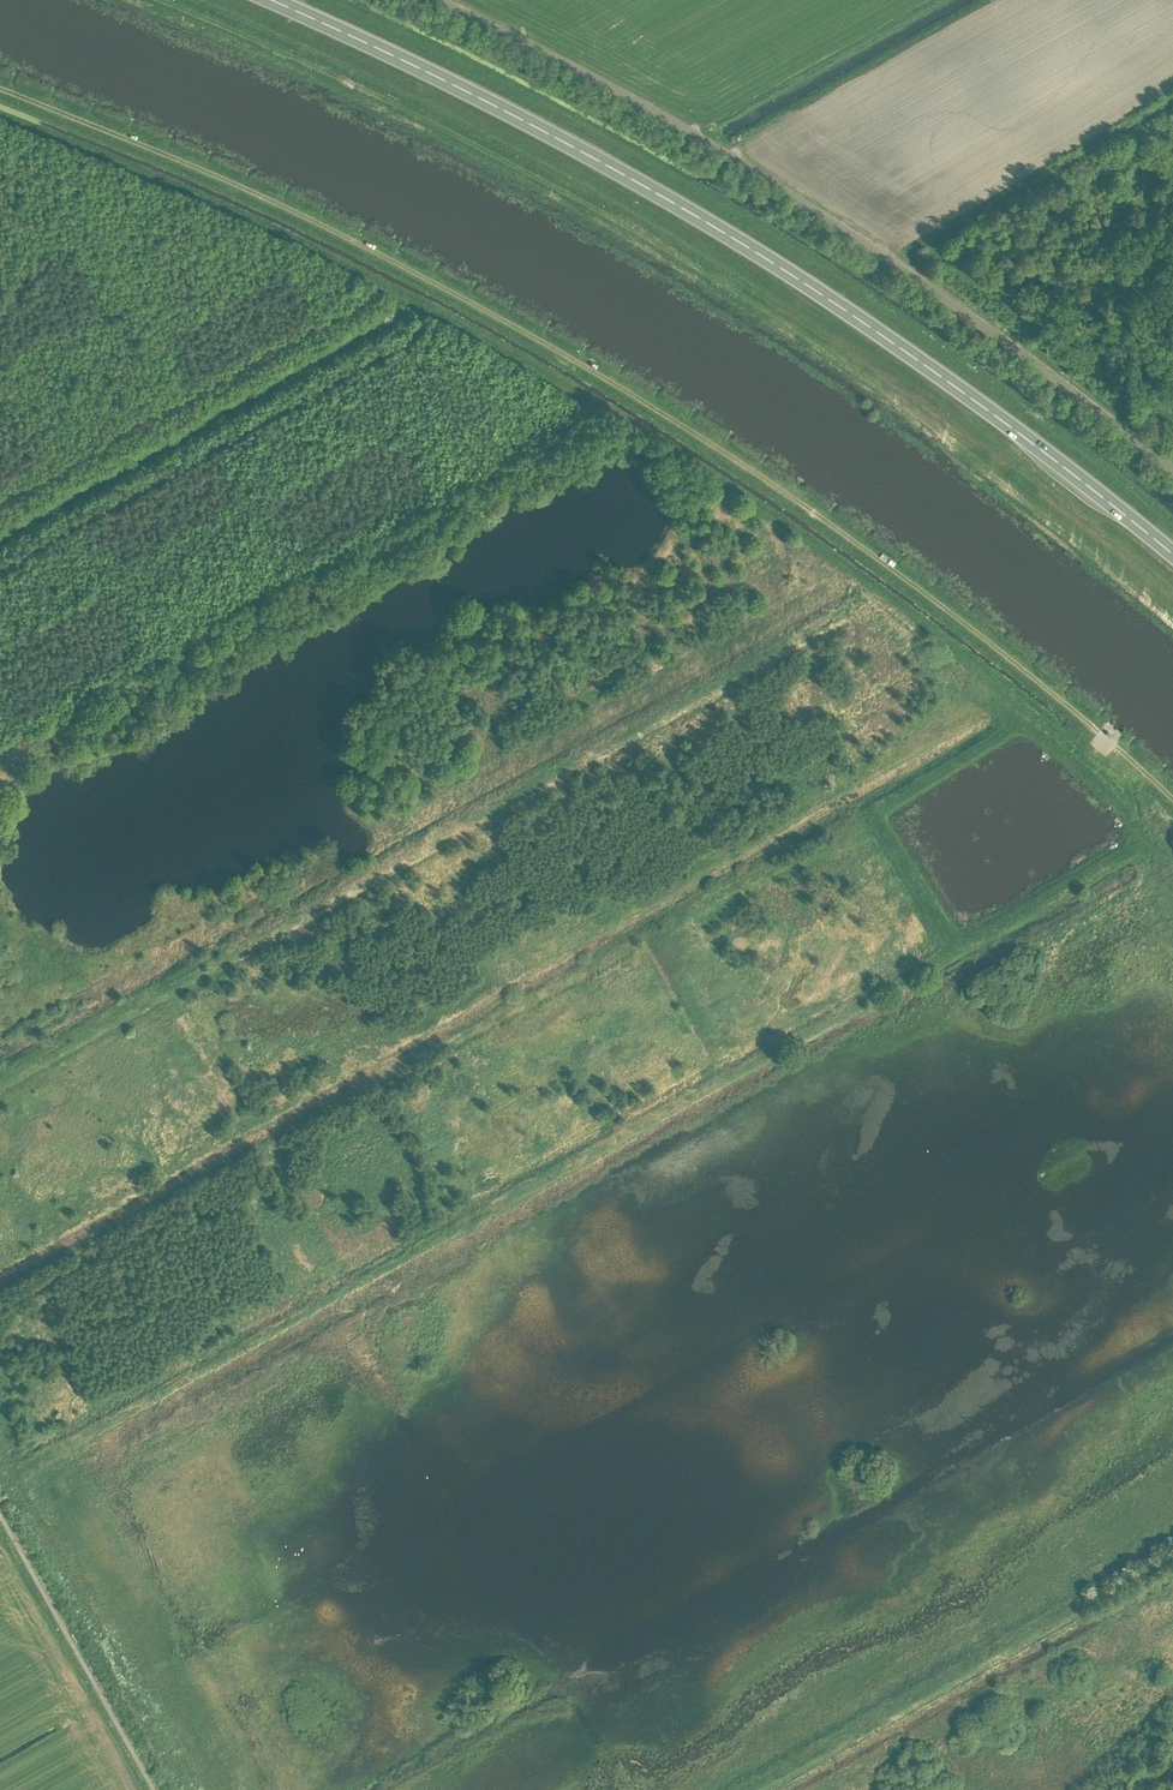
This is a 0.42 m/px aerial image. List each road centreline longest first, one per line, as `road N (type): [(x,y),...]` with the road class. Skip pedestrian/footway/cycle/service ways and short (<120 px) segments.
road 1 (track): [(0,92),(174,161),(463,297),(686,430),(1011,664),(1172,799)]
road 2 (trunk): [(1172,554),(879,332),(753,249),(464,90),(271,0)]
road 3 (unclassified): [(1172,471),(880,246),(656,101),(459,0)]

